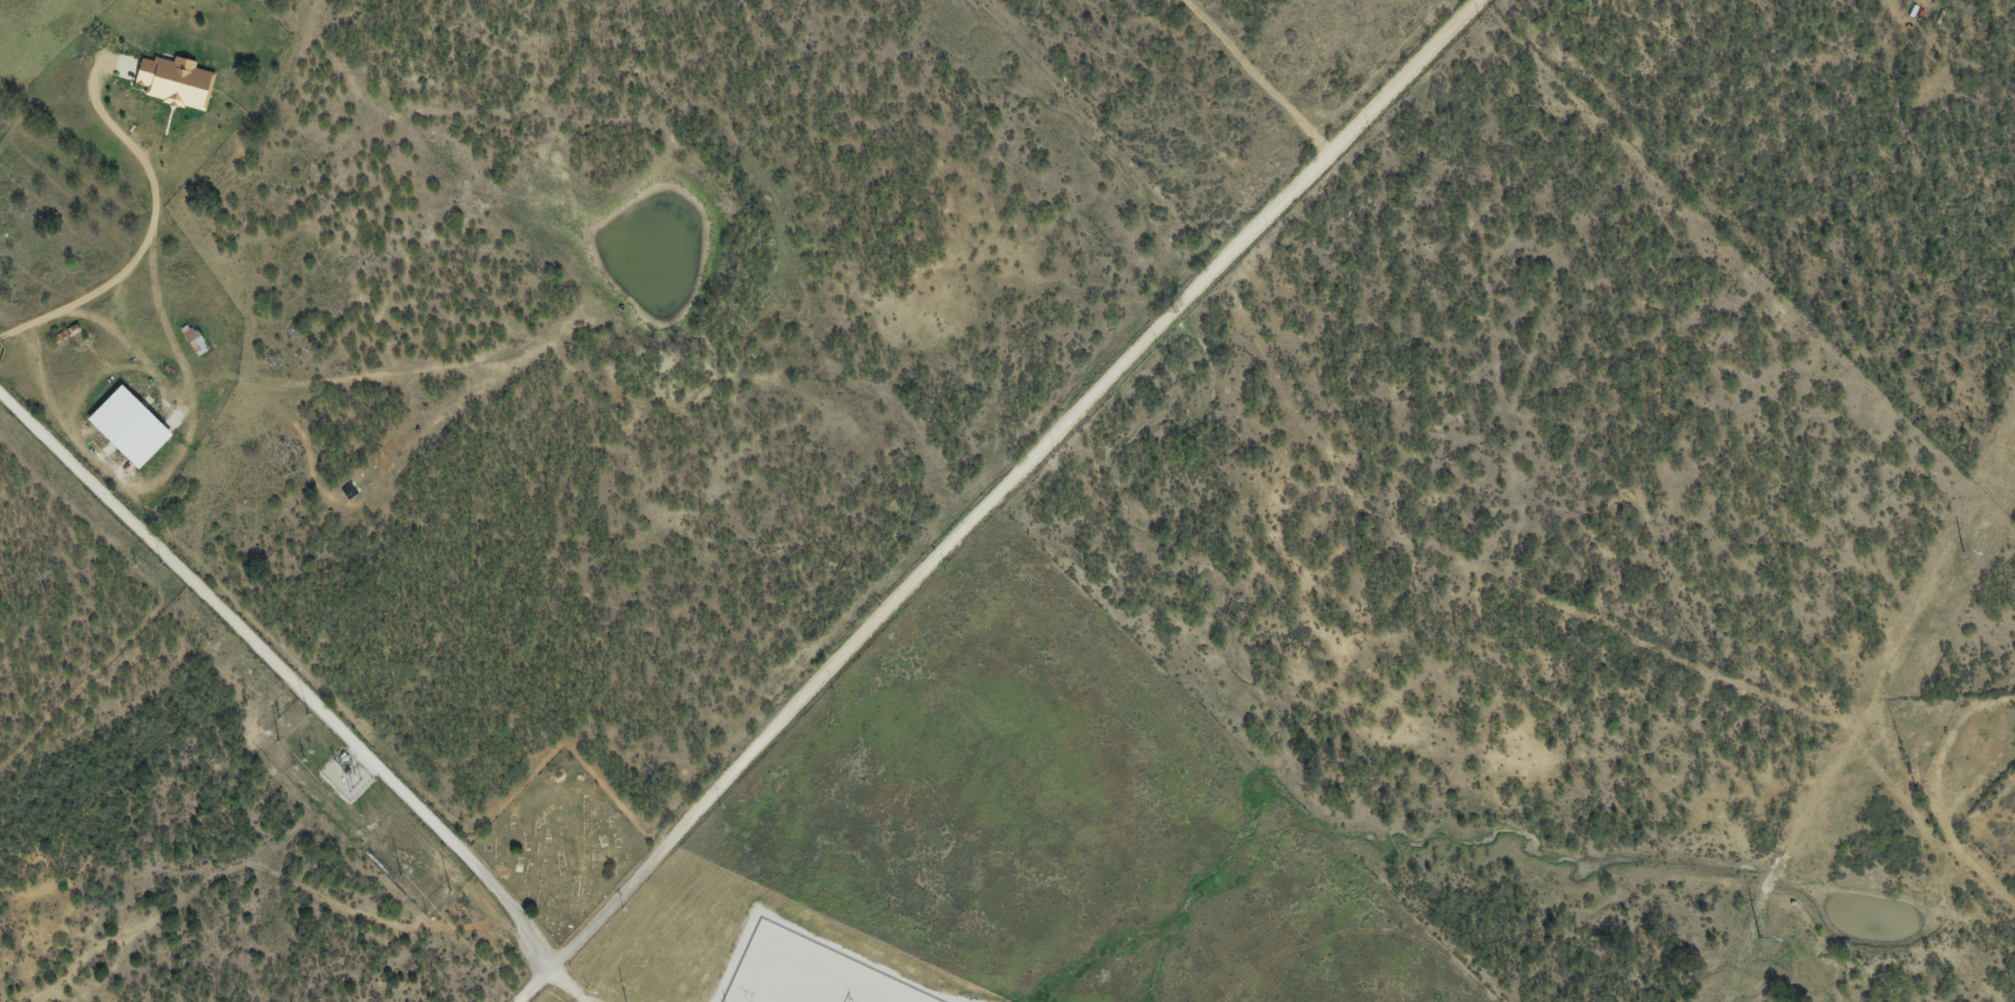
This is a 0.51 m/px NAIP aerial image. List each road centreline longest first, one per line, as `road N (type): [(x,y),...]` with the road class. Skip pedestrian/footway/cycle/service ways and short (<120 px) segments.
road 1 (residential): [(516,1001),(1341,140),(1476,35),(1507,0)]
road 2 (residential): [(1216,274),(1307,475),(1373,536),(1845,704),(1878,780)]
road 3 (track): [(0,428),(278,716),(288,786),(314,812),(292,842),(196,886),(98,946),(29,1001)]
road 4 (residential): [(554,968),(478,880),(0,398)]

